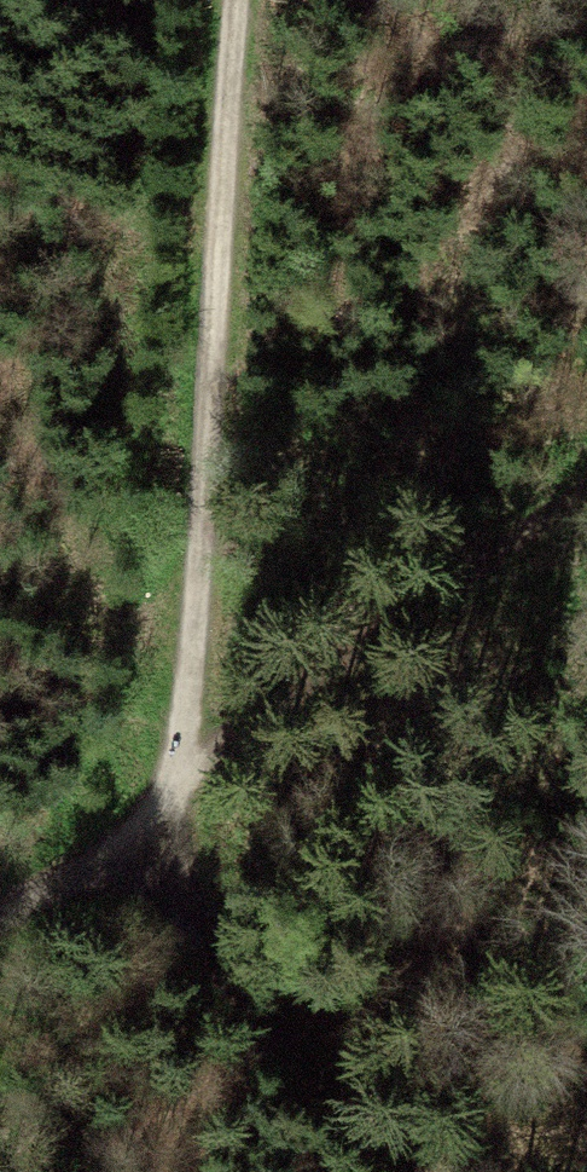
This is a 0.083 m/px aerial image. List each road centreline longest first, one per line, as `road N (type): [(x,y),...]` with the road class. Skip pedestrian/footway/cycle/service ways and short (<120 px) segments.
road 1 (track): [(228,0),(162,814),(0,917)]
road 2 (track): [(586,484),(162,814),(174,896),(195,949),(241,1016),(412,1171)]

